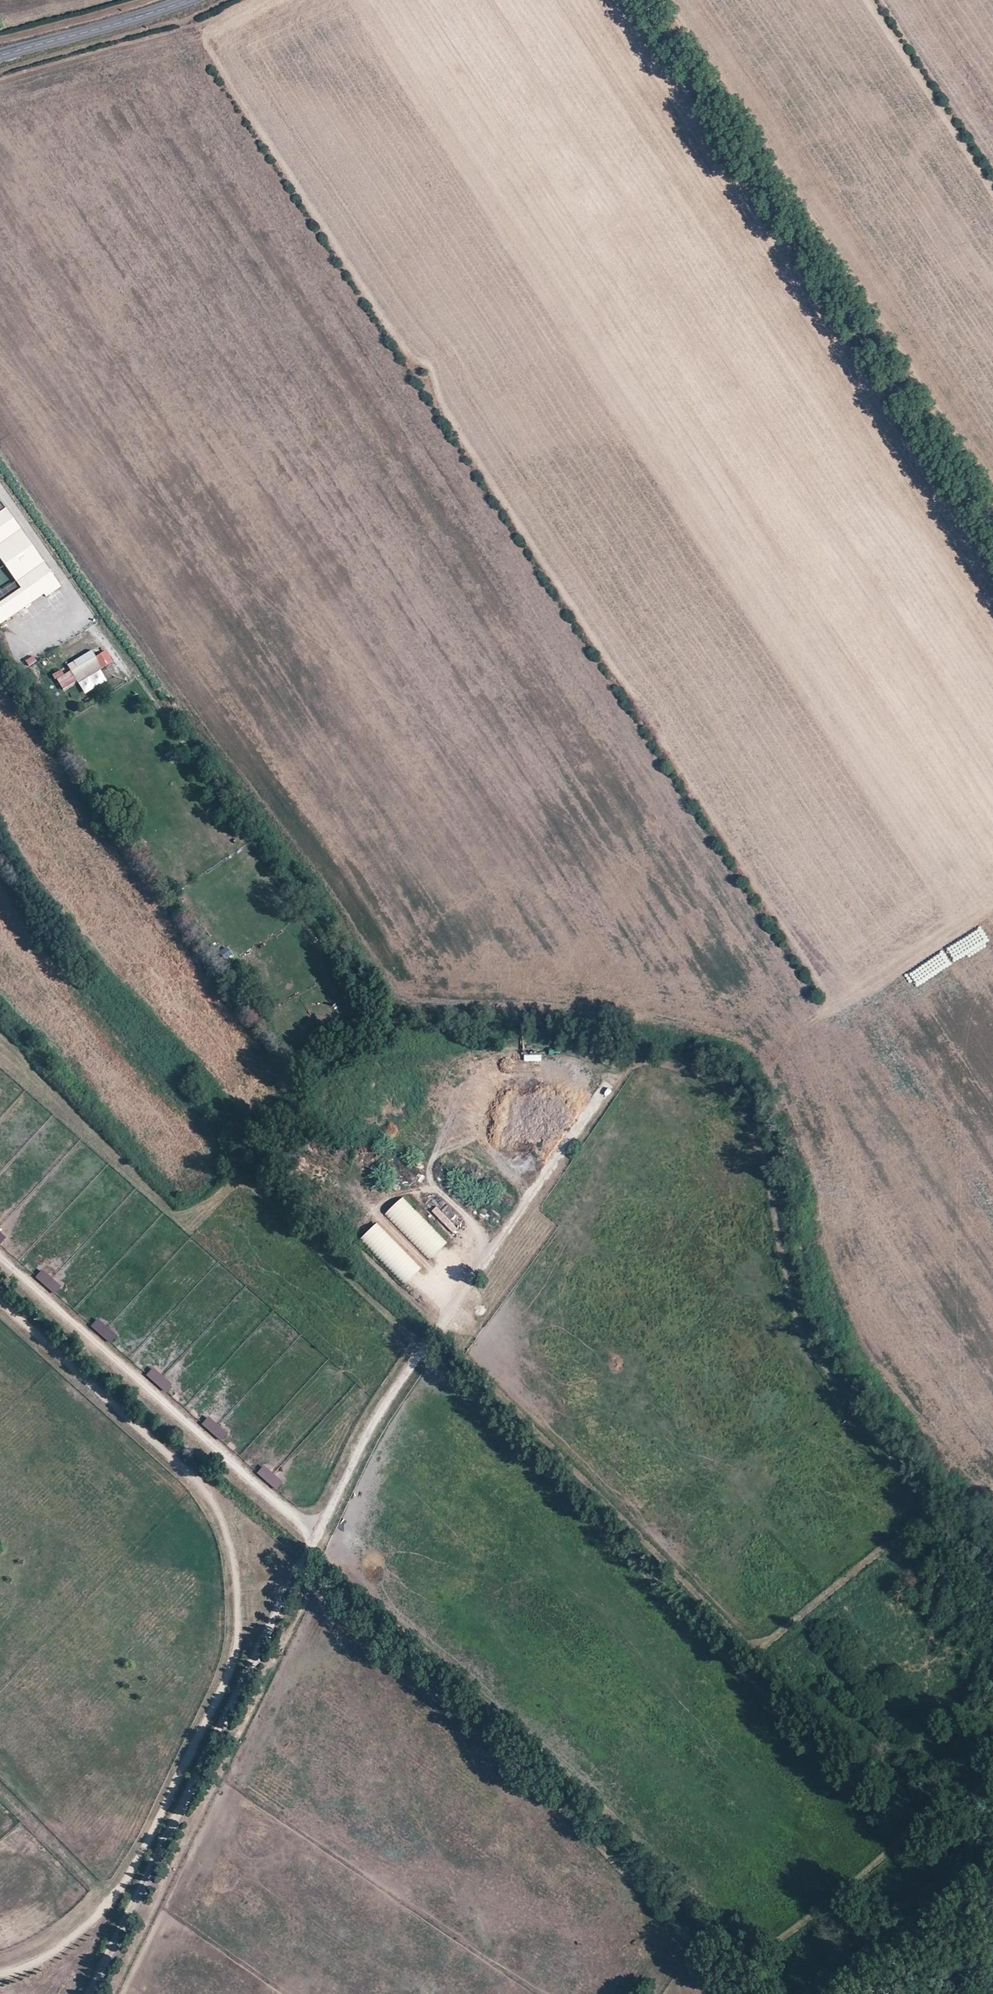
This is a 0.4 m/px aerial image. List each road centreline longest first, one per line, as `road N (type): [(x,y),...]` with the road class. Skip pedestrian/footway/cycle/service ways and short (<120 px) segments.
road 1 (track): [(647,0),(992,524)]
road 2 (tertiary): [(189,0),(0,56)]

